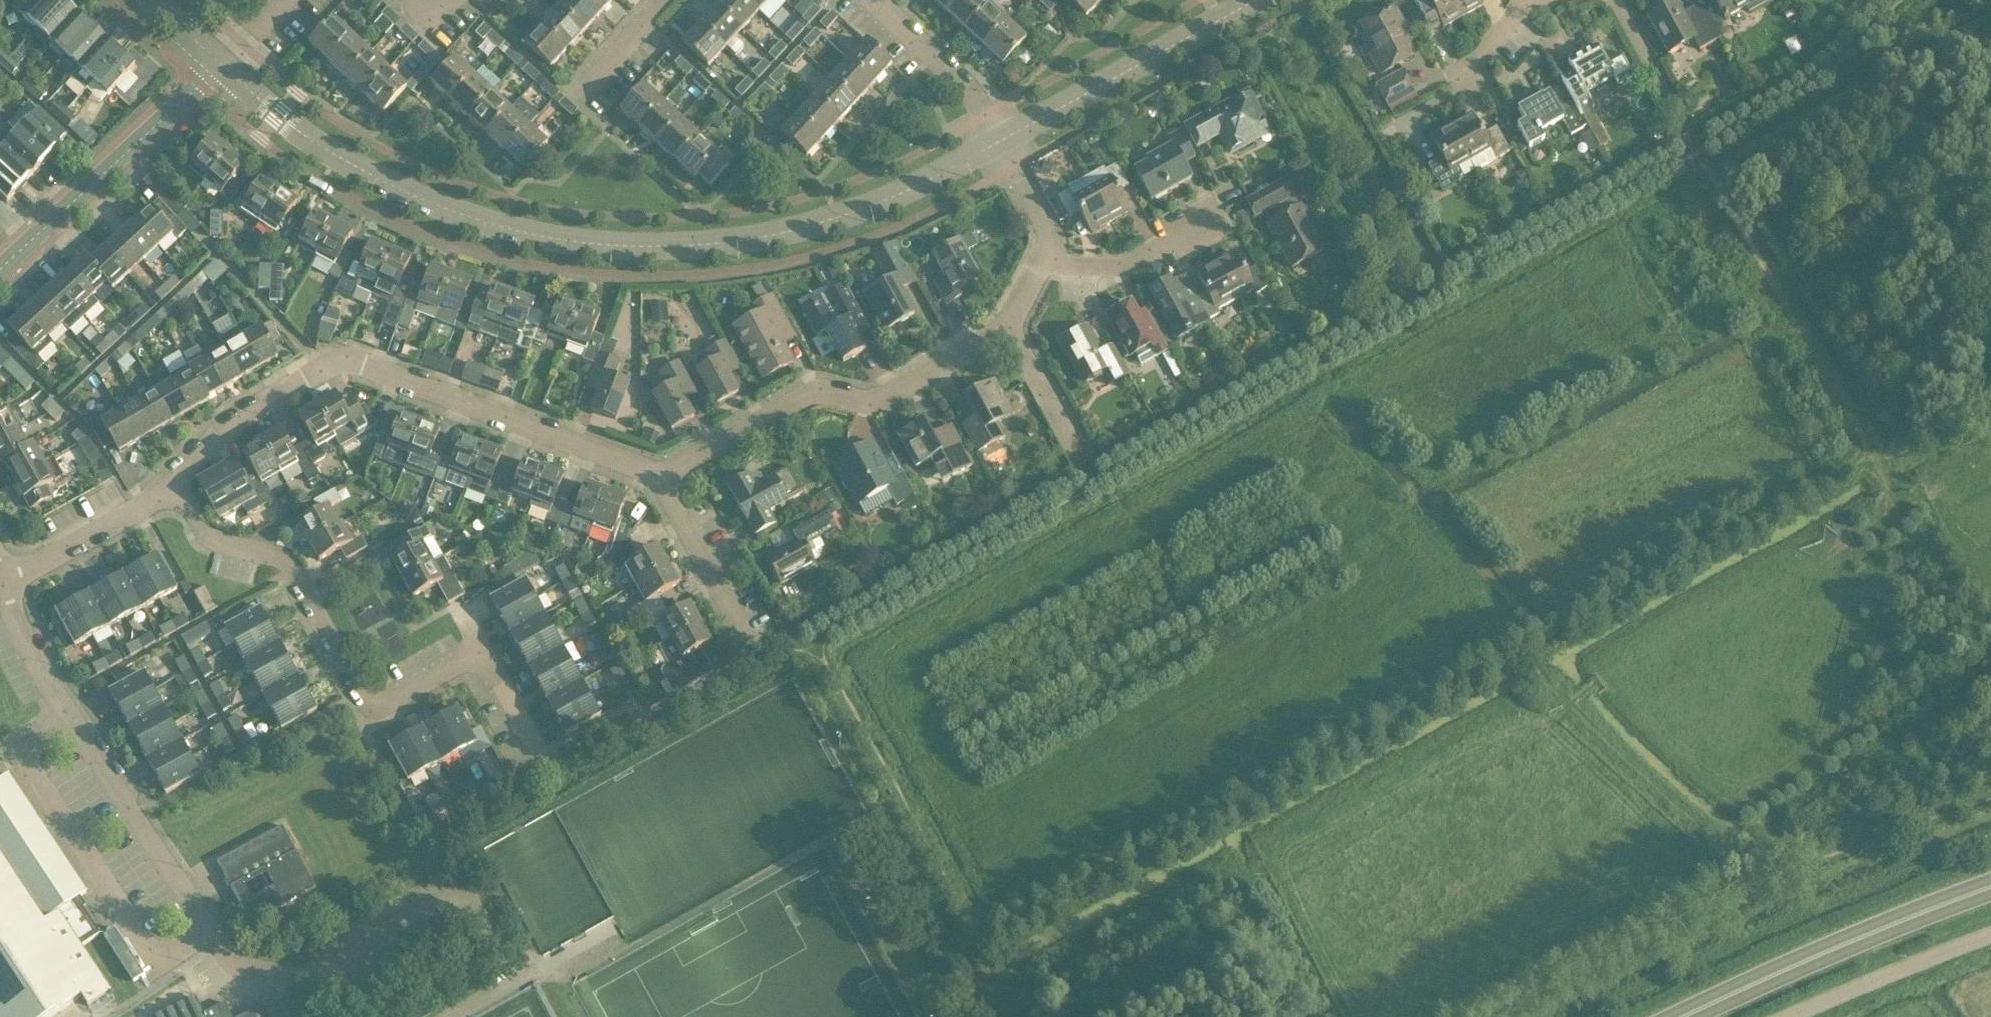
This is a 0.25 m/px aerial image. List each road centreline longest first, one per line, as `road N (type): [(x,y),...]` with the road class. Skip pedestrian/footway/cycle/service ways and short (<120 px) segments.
road 1 (tertiary): [(1000,143),(900,195),(788,232),(660,247),(575,241),(452,211),(391,185),(329,151),(225,63)]
road 2 (residential): [(545,767),(485,653),(392,704),(364,704),(291,564),(216,544),(168,488)]
road 3 (residential): [(168,488),(256,406),(338,363),(658,474)]
road 4 (residential): [(658,474),(816,388),(874,401),(1012,332)]
road 5 (residential): [(71,719),(22,751),(44,795),(156,958),(190,952),(212,936)]
road 6 (trunk): [(1990,888),(1682,1016)]
road 7 (tertiary): [(0,271),(225,63)]
road 8 (tertiary): [(1265,0),(1000,143)]
road 9 (residential): [(450,900),(275,987),(237,974),(212,936)]
road 10 (residential): [(212,936),(71,719)]
road 11 (unclassified): [(1990,937),(1792,1016)]
road 12 (residential): [(1000,143),(982,96),(882,0)]
road 13 (residential): [(752,637),(658,474)]
road 14 (residential): [(5,581),(168,488)]
road 15 (residential): [(1047,257),(1135,260),(1214,207)]
road 16 (residential): [(1692,134),(1614,0)]
road 17 (residential): [(71,719),(25,645),(5,581)]
road 18 (residential): [(1077,451),(1012,332)]
road 19 (unclassified): [(581,95),(670,0)]
road 20 (residential): [(1047,257),(1046,229),(1000,143)]

